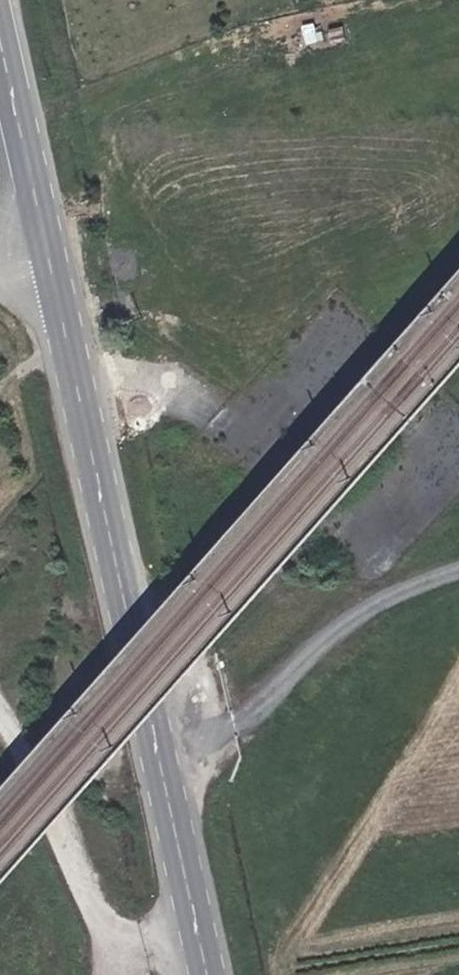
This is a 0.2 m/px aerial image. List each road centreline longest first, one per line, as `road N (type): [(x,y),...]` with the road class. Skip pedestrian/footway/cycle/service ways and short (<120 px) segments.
road 1 (tertiary): [(208,974),(46,261)]
road 2 (track): [(165,783),(369,614),(458,573)]
road 3 (tertiary): [(46,261),(0,48)]

